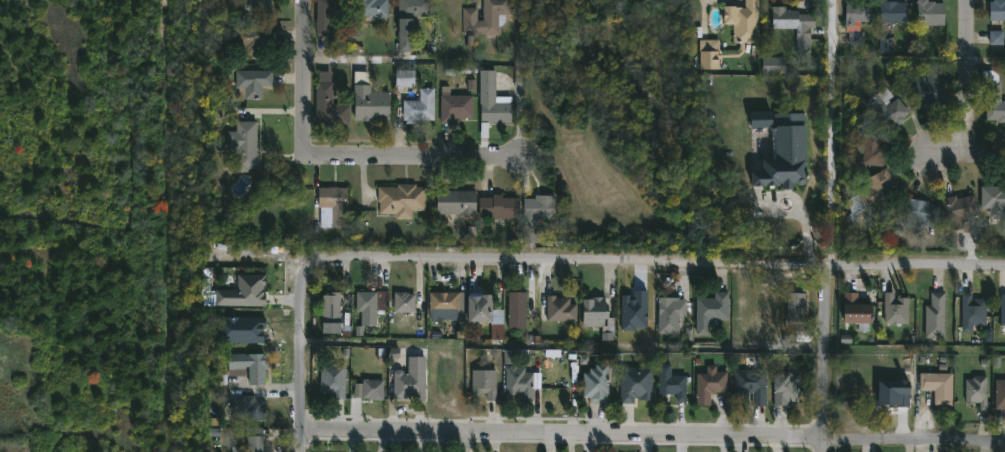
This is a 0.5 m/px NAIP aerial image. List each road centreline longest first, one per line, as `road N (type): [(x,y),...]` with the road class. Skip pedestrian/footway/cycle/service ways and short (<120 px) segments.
road 1 (residential): [(1004,270),(296,252),(53,261),(0,252)]
road 2 (residential): [(1004,443),(304,433)]
road 3 (residential): [(833,0),(828,451)]
road 4 (residential): [(307,0),(307,133),(314,146),(522,153)]
road 5 (residential): [(315,258),(306,281),(304,451)]
road 6 (residential): [(53,451),(53,261)]
road 7 (residential): [(970,0),(968,155)]

